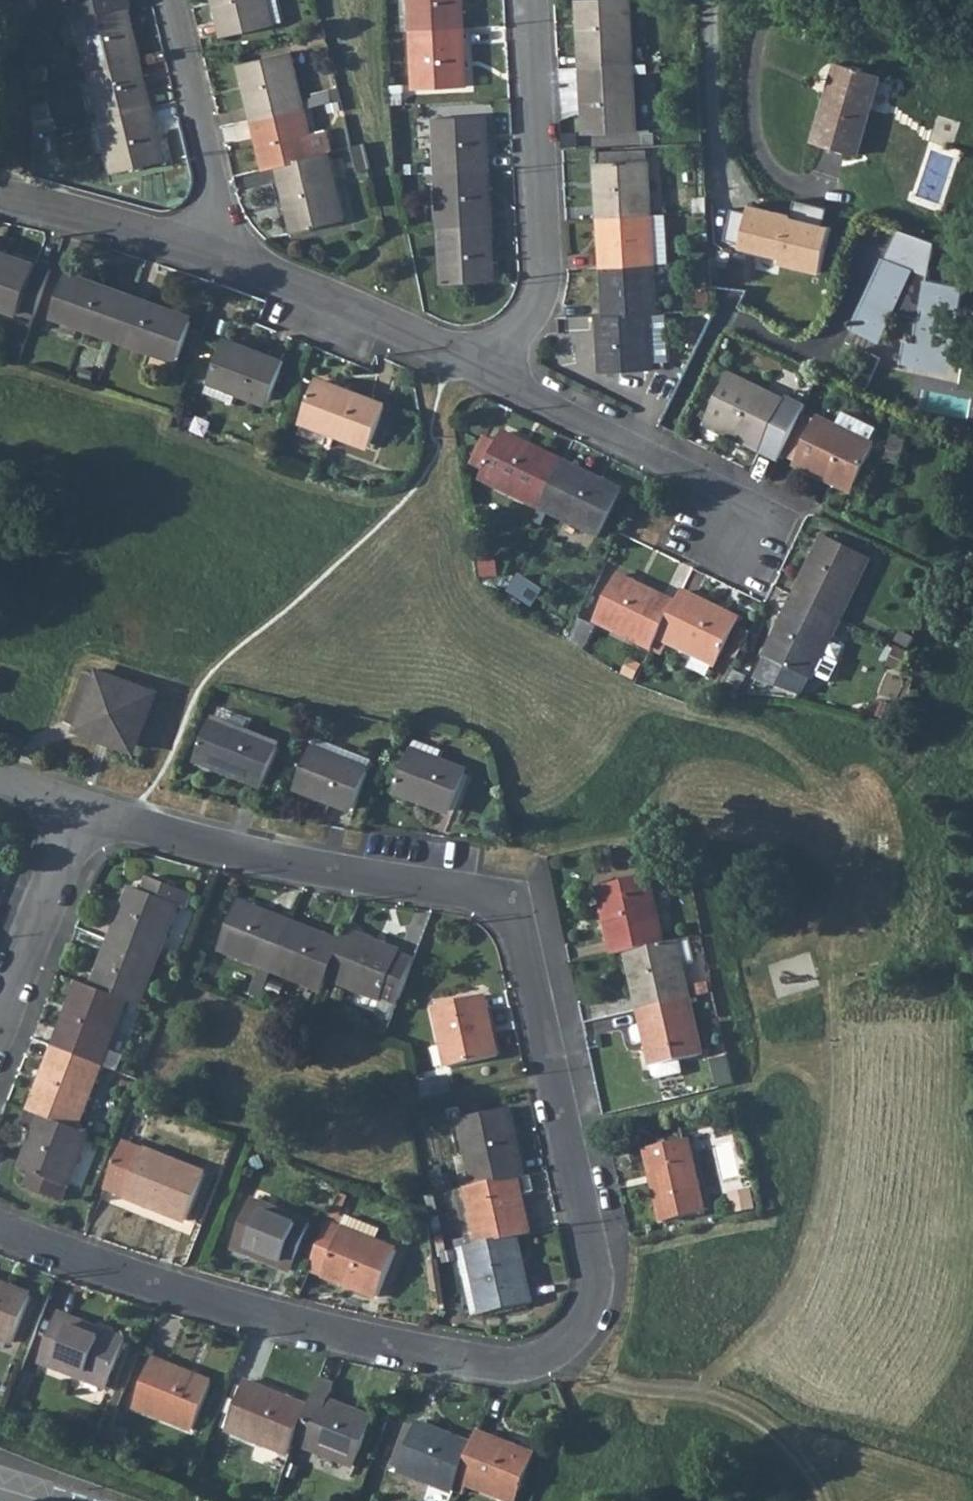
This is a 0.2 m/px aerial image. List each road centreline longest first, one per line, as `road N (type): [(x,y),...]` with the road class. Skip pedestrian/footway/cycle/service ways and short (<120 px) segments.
road 1 (residential): [(0,1222),(190,1292),(503,1371),(557,1367),(599,1332),(607,1287),(524,932),(501,893),(227,846),(81,810)]
road 2 (residential): [(538,0),(552,275),(541,316),(483,366)]
road 3 (residential): [(213,249),(483,366)]
road 4 (residential): [(176,0),(220,184),(213,249)]
road 5 (residential): [(0,1015),(81,810)]
road 6 (residential): [(483,366),(685,453)]
road 7 (residential): [(0,201),(213,249)]

